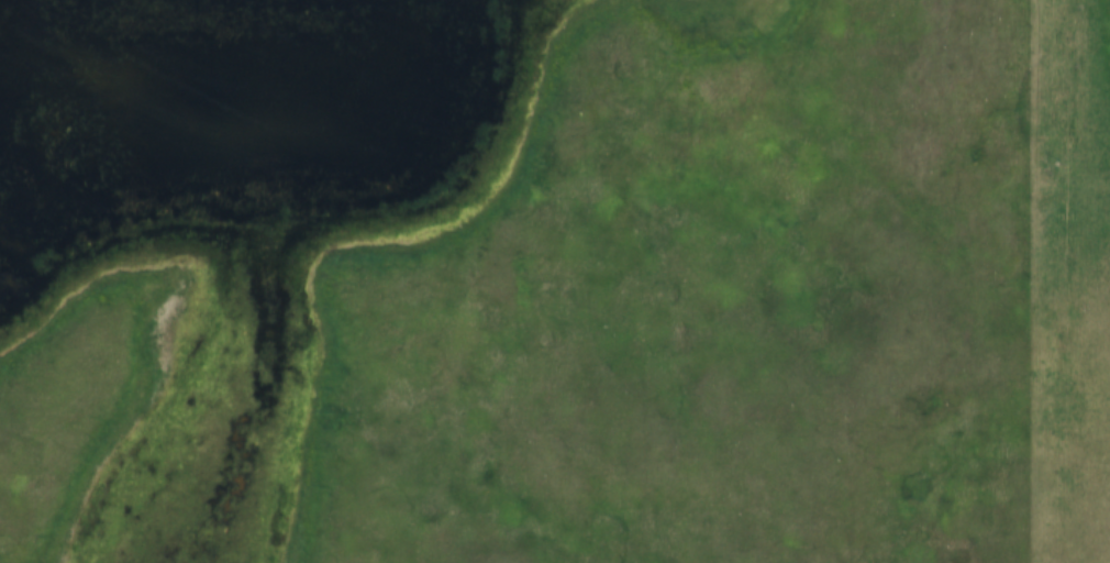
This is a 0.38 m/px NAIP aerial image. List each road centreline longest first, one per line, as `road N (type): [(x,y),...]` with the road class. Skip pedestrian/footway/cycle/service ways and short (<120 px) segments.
road 1 (track): [(1017,562),(1008,0)]

